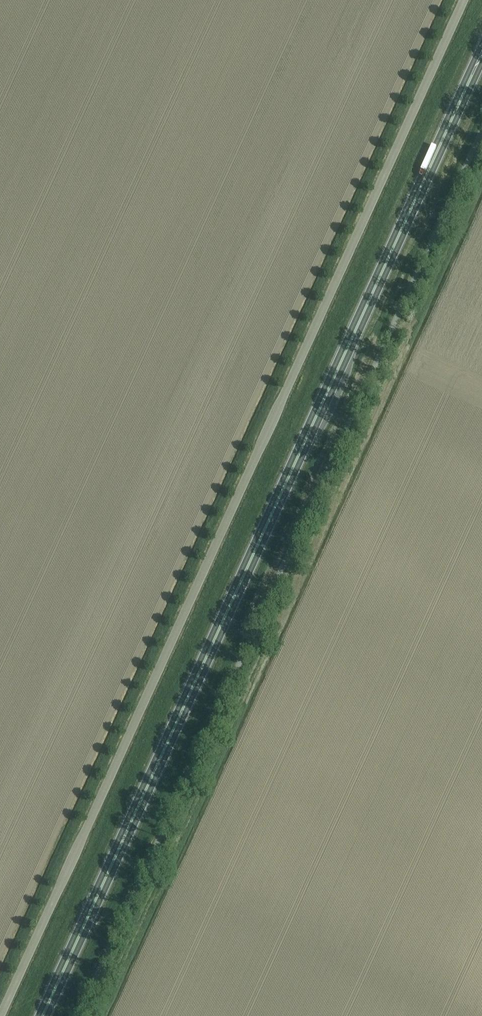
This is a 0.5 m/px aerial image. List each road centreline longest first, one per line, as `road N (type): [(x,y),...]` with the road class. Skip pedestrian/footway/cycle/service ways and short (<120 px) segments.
road 1 (unclassified): [(1,1015),(460,0)]
road 2 (trunk): [(46,1015),(481,52)]

